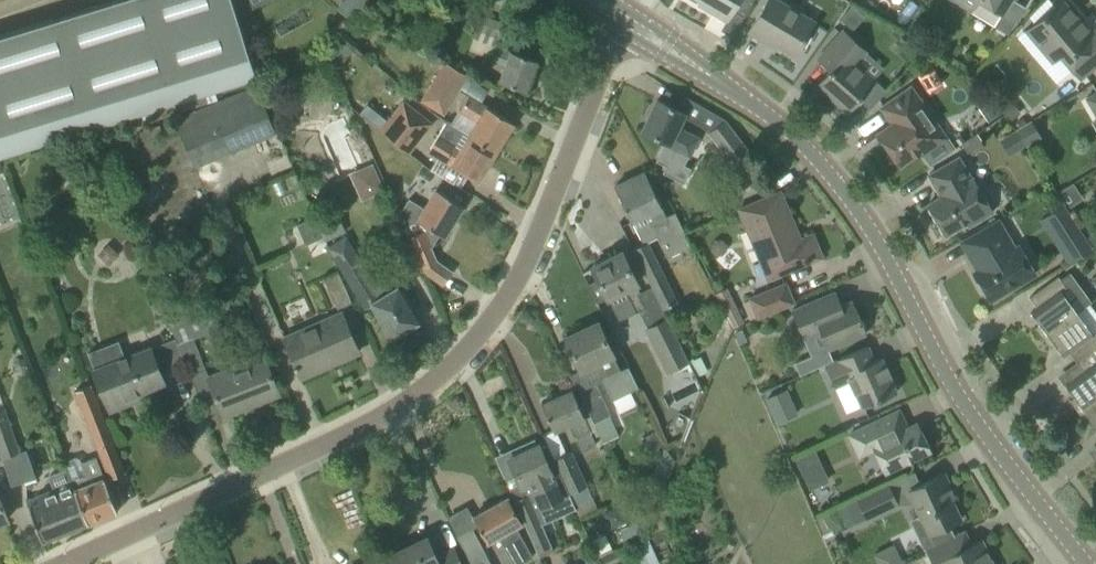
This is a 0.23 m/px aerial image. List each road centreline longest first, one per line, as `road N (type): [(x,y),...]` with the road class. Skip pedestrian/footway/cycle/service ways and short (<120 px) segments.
road 1 (residential): [(60,563),(387,413),(454,366),(497,312),(532,247),(623,18)]
road 2 (tertiary): [(1086,563),(950,382),(886,259),(832,177),(745,98),(623,18)]

